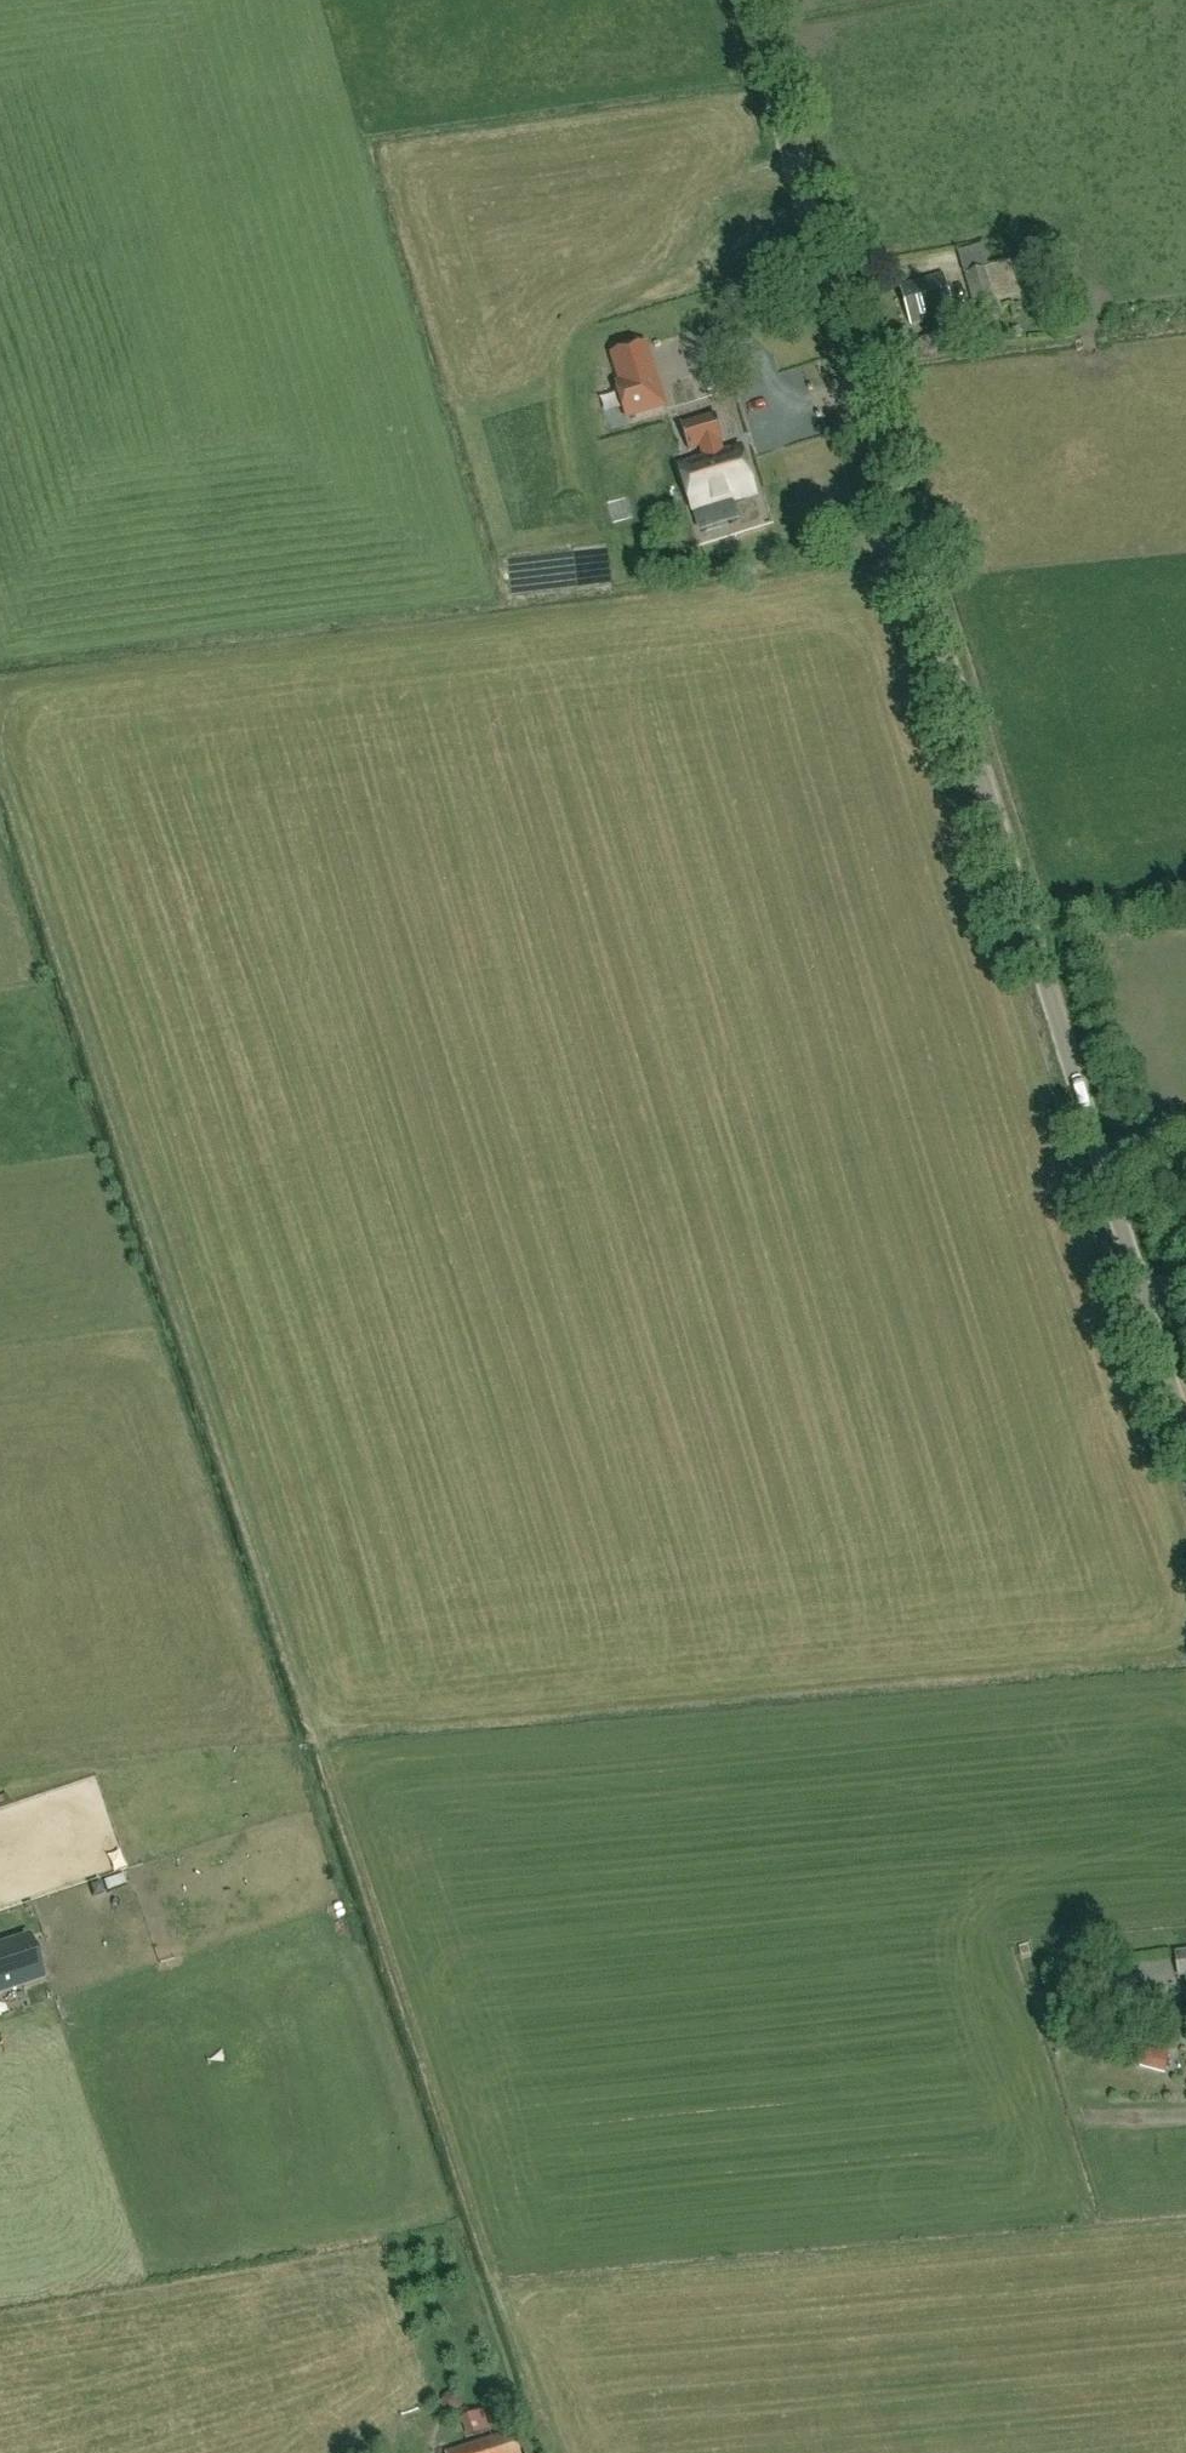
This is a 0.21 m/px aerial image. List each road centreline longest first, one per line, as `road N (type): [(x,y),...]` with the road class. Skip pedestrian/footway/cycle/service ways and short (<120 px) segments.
road 1 (unclassified): [(1185,1447),(746,0)]

